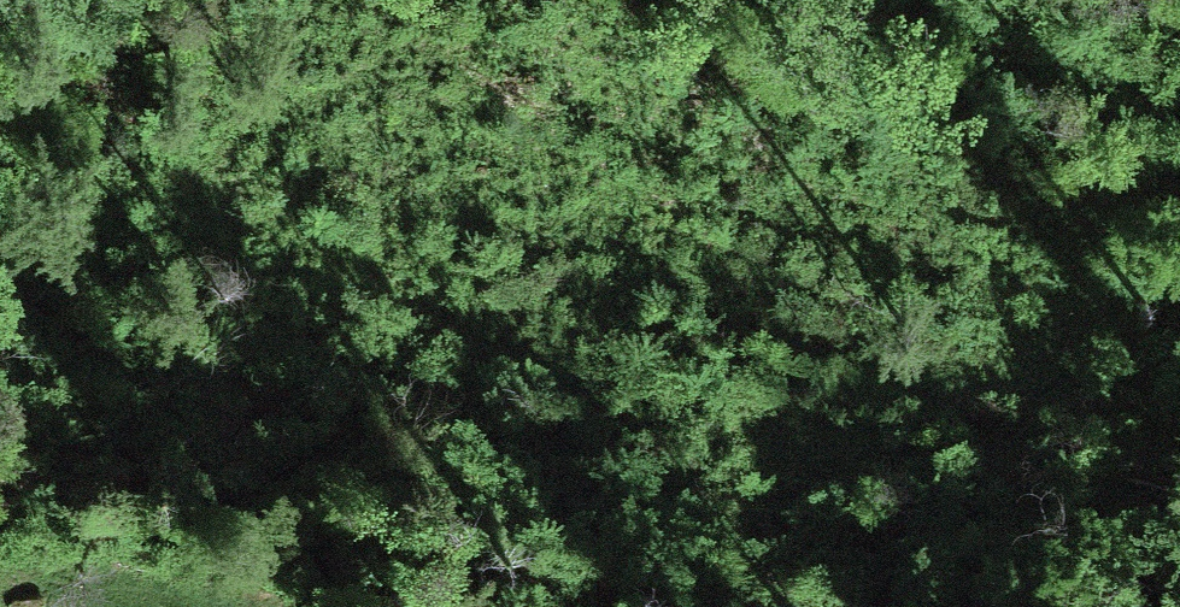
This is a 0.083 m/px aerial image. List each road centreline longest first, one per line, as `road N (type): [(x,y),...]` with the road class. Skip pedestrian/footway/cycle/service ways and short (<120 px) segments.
road 1 (motorway): [(1179,402),(674,269),(0,39)]
road 2 (motorway): [(0,339),(591,540),(849,606)]

